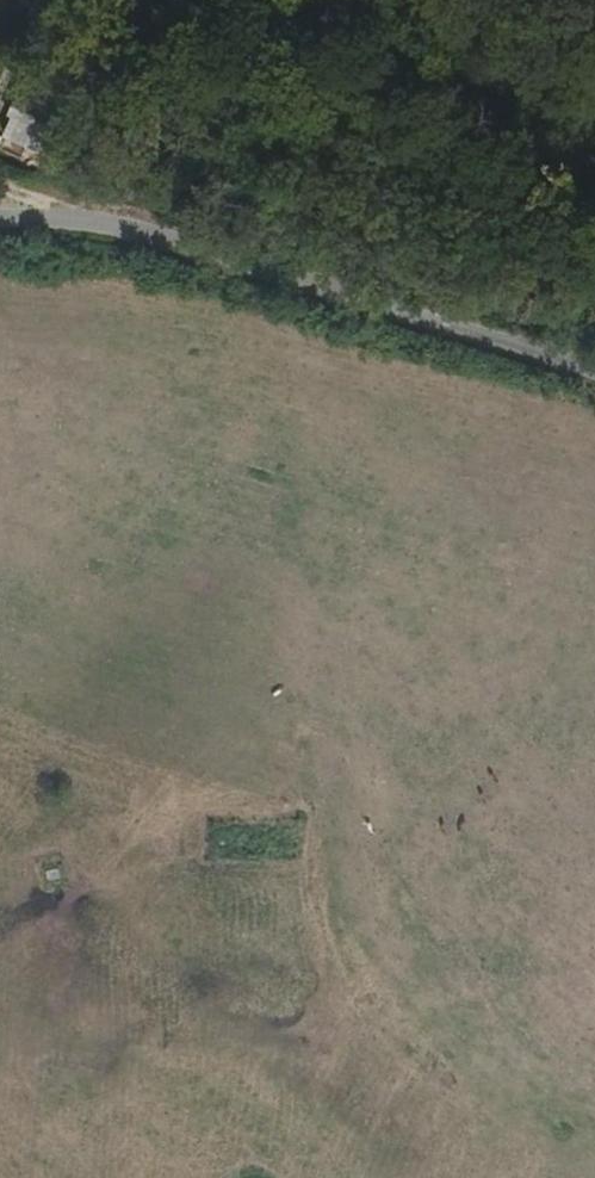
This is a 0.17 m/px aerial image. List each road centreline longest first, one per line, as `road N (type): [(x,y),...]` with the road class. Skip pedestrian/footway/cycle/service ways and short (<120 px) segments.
road 1 (unclassified): [(594,380),(74,222),(0,215)]

